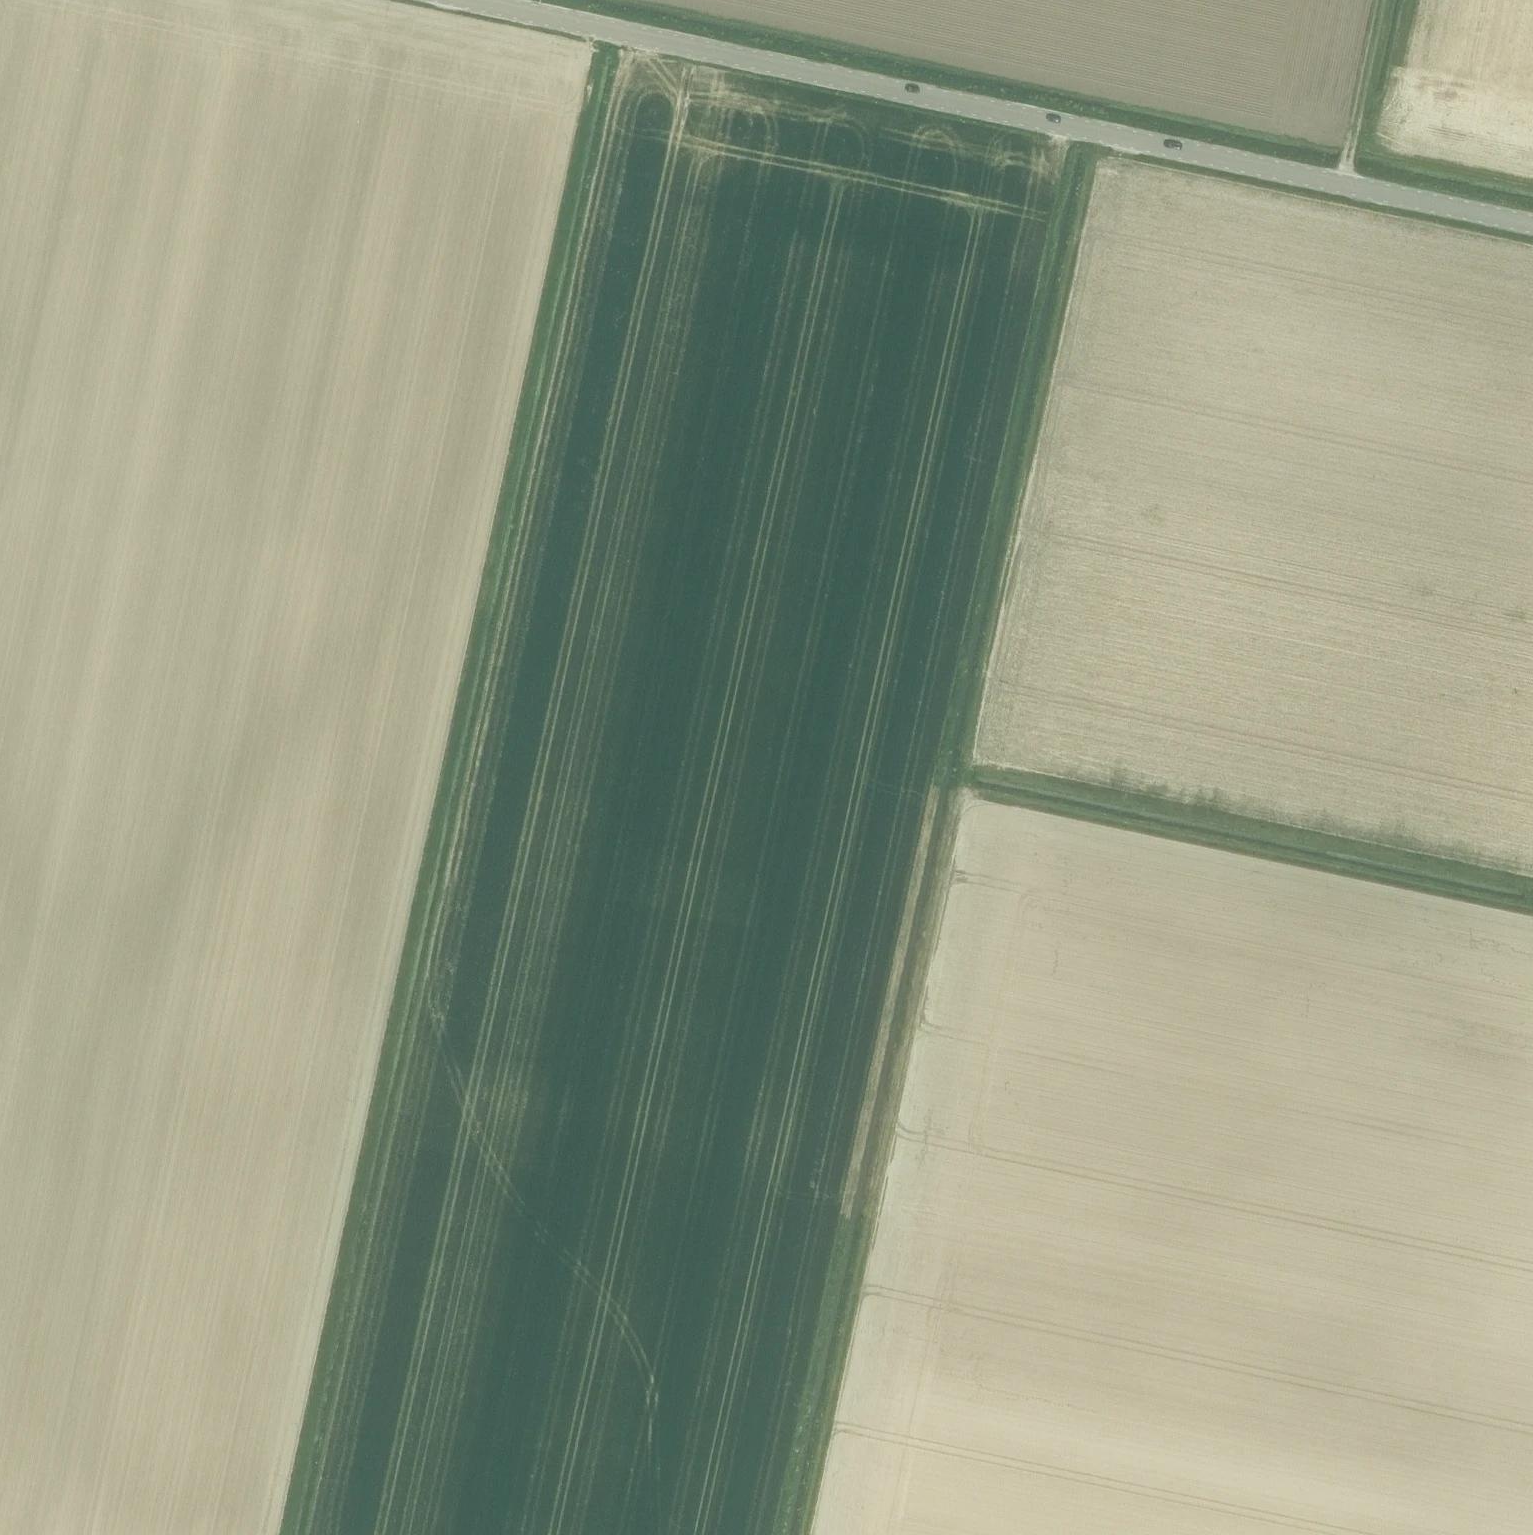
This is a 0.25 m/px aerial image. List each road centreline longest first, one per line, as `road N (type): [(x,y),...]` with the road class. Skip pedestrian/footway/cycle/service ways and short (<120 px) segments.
road 1 (unclassified): [(1532,225),(469,0)]
road 2 (track): [(1343,185),(1382,0)]

